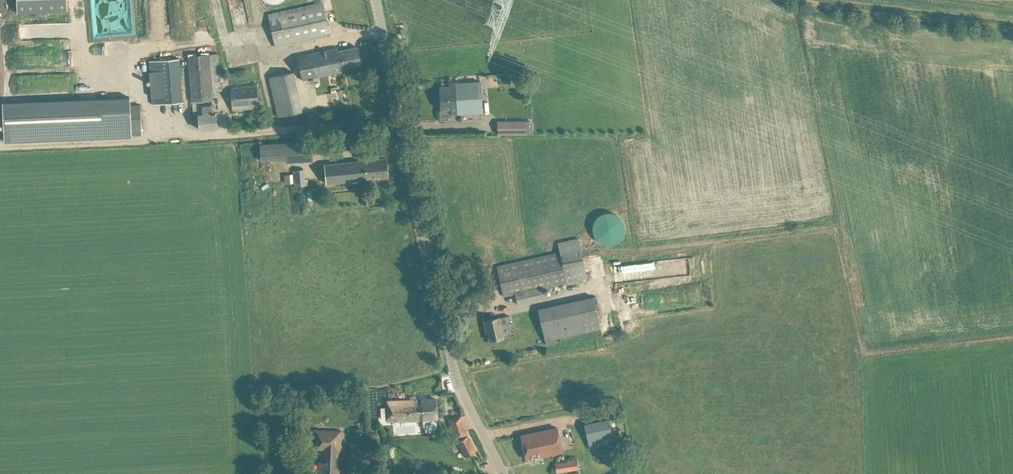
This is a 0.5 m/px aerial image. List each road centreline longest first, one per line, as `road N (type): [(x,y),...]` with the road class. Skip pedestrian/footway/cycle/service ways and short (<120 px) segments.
road 1 (unclassified): [(507,473),(456,363),(401,121)]
road 2 (unclassified): [(401,121),(189,136)]
road 3 (track): [(813,0),(1012,29)]
road 4 (unclassified): [(401,121),(374,0)]

